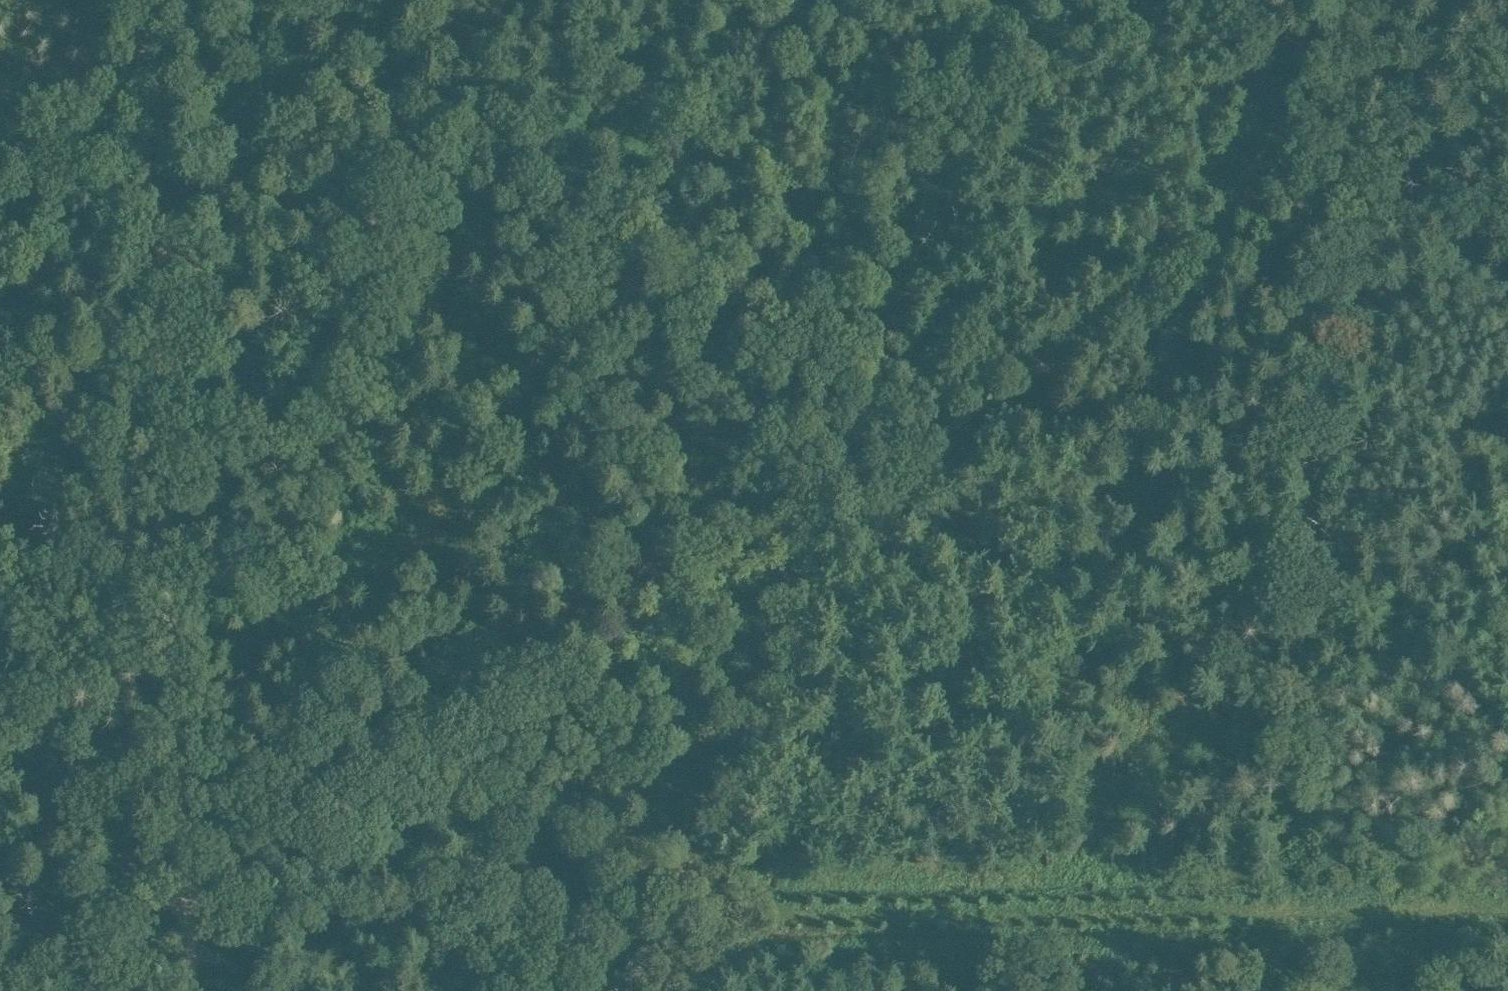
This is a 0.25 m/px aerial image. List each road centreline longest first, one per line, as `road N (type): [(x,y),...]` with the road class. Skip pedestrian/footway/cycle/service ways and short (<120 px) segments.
road 1 (track): [(1507,66),(861,475),(188,917),(102,990)]
road 2 (track): [(0,917),(726,923),(1507,907)]
road 3 (track): [(760,0),(188,917)]
road 4 (track): [(190,990),(132,0)]
road 5 (track): [(0,739),(262,990)]

